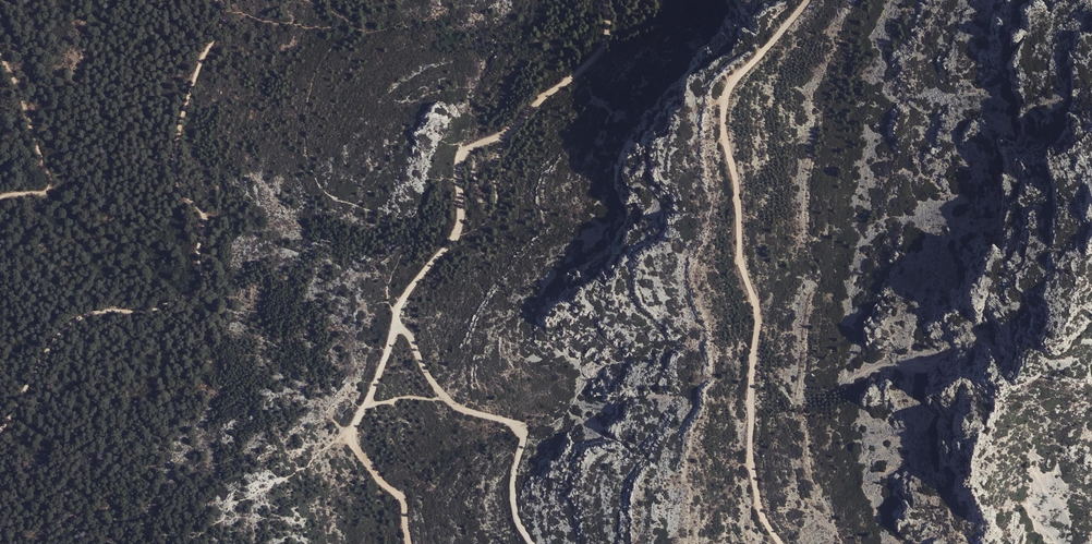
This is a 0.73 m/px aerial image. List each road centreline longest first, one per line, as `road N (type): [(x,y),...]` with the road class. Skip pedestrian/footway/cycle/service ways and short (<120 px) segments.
road 1 (track): [(808,0),(730,87),(723,116),(741,260),(758,323),(750,463),(761,513),(780,543)]
road 2 (track): [(0,431),(64,328),(103,311),(161,308),(198,289),(205,219),(176,182),(174,151),(190,91),(224,21),(216,0)]
road 3 (track): [(395,330),(403,299),(459,227),(461,158),(518,125),(597,57),(608,36),(605,0)]
road 4 (track): [(531,543),(513,499),(522,433),(444,397),(409,336),(395,330)]
road 5 (track): [(409,543),(403,500),(352,440),(395,330)]
road 6 (track): [(0,197),(43,193),(50,185),(0,53)]

